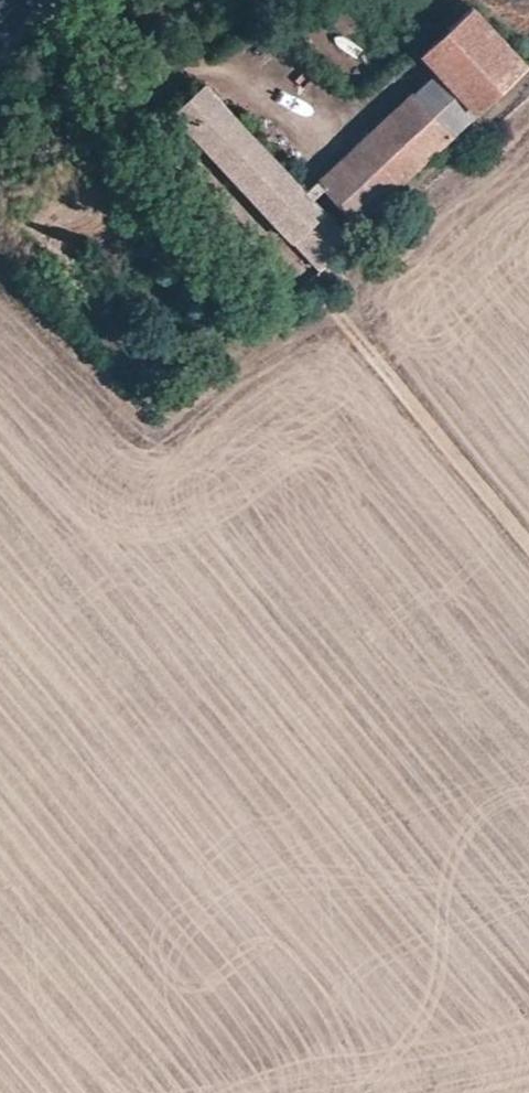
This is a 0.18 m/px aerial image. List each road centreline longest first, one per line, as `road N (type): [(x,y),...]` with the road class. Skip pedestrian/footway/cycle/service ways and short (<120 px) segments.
road 1 (track): [(528,544),(322,294)]

